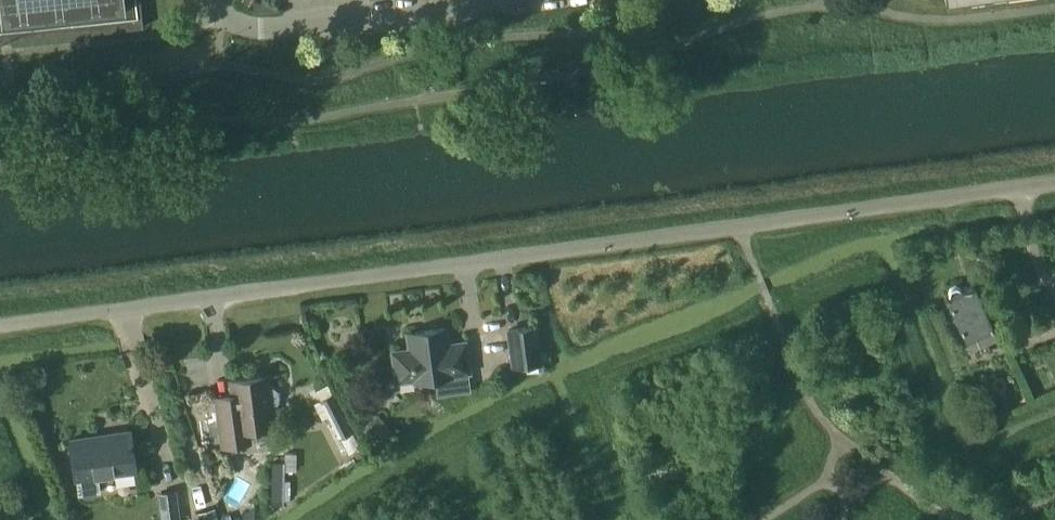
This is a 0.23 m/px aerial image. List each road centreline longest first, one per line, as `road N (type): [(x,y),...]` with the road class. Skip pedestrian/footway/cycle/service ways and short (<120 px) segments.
road 1 (unclassified): [(0,325),(1054,181)]
road 2 (residential): [(476,0),(261,28),(226,22),(212,0)]

